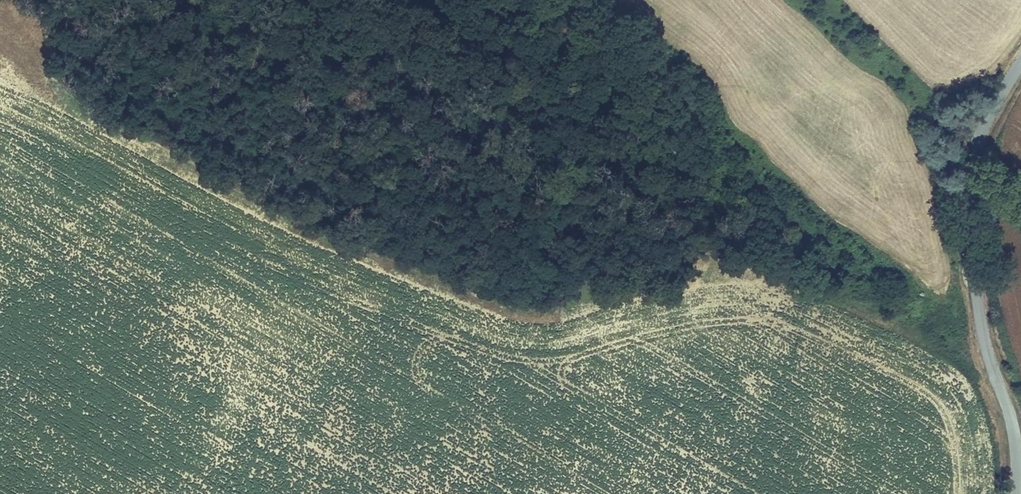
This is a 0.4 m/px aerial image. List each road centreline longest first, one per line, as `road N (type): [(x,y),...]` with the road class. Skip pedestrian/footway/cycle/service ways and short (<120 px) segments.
road 1 (unclassified): [(1014,493),(1010,418),(980,321),(968,191),(985,122),(1020,64)]

